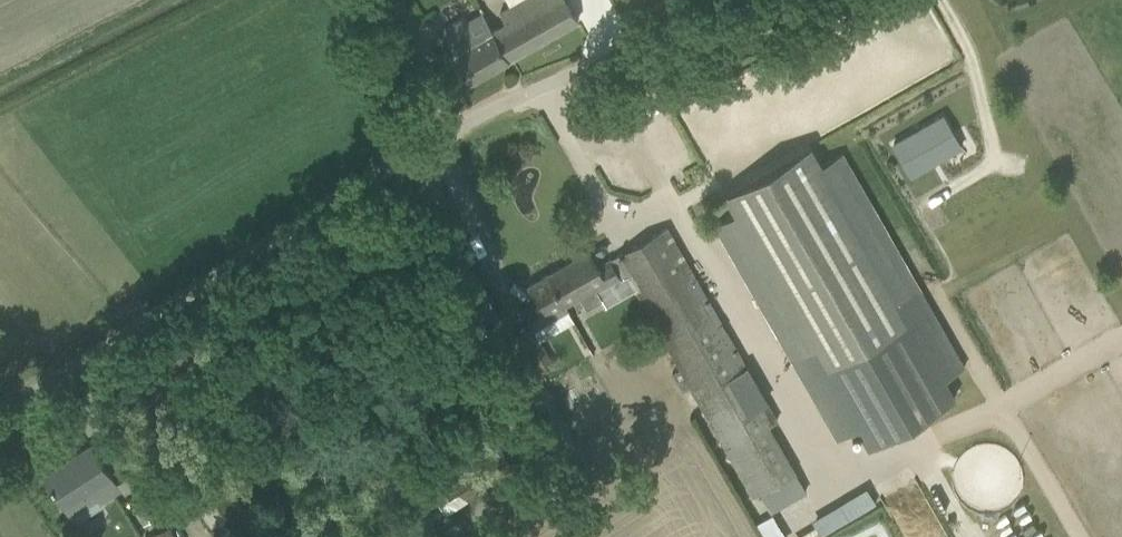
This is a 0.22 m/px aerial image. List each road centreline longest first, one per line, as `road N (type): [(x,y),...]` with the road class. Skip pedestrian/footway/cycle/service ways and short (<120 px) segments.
road 1 (unclassified): [(0,414),(432,143),(779,0)]

